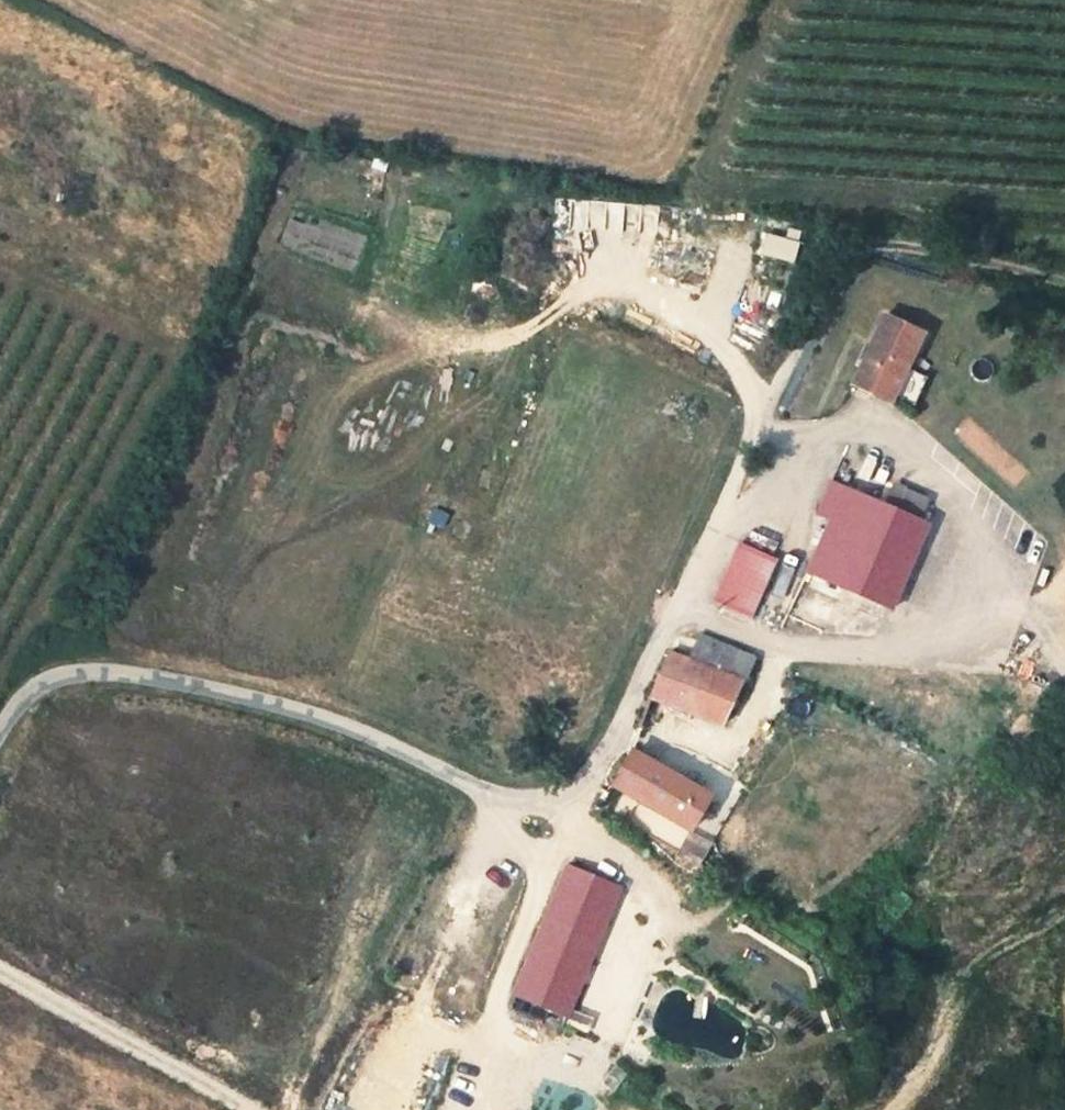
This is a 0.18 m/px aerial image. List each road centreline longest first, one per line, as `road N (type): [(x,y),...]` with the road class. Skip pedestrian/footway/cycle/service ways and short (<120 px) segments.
road 1 (residential): [(685,607),(653,649),(605,762),(579,793),(485,797),(332,726),(135,679),(66,680),(30,696),(0,736)]
road 2 (residential): [(685,607),(791,646),(854,654),(919,648),(956,628),(976,564),(962,485),(920,447),(873,426),(833,434),(723,526)]

